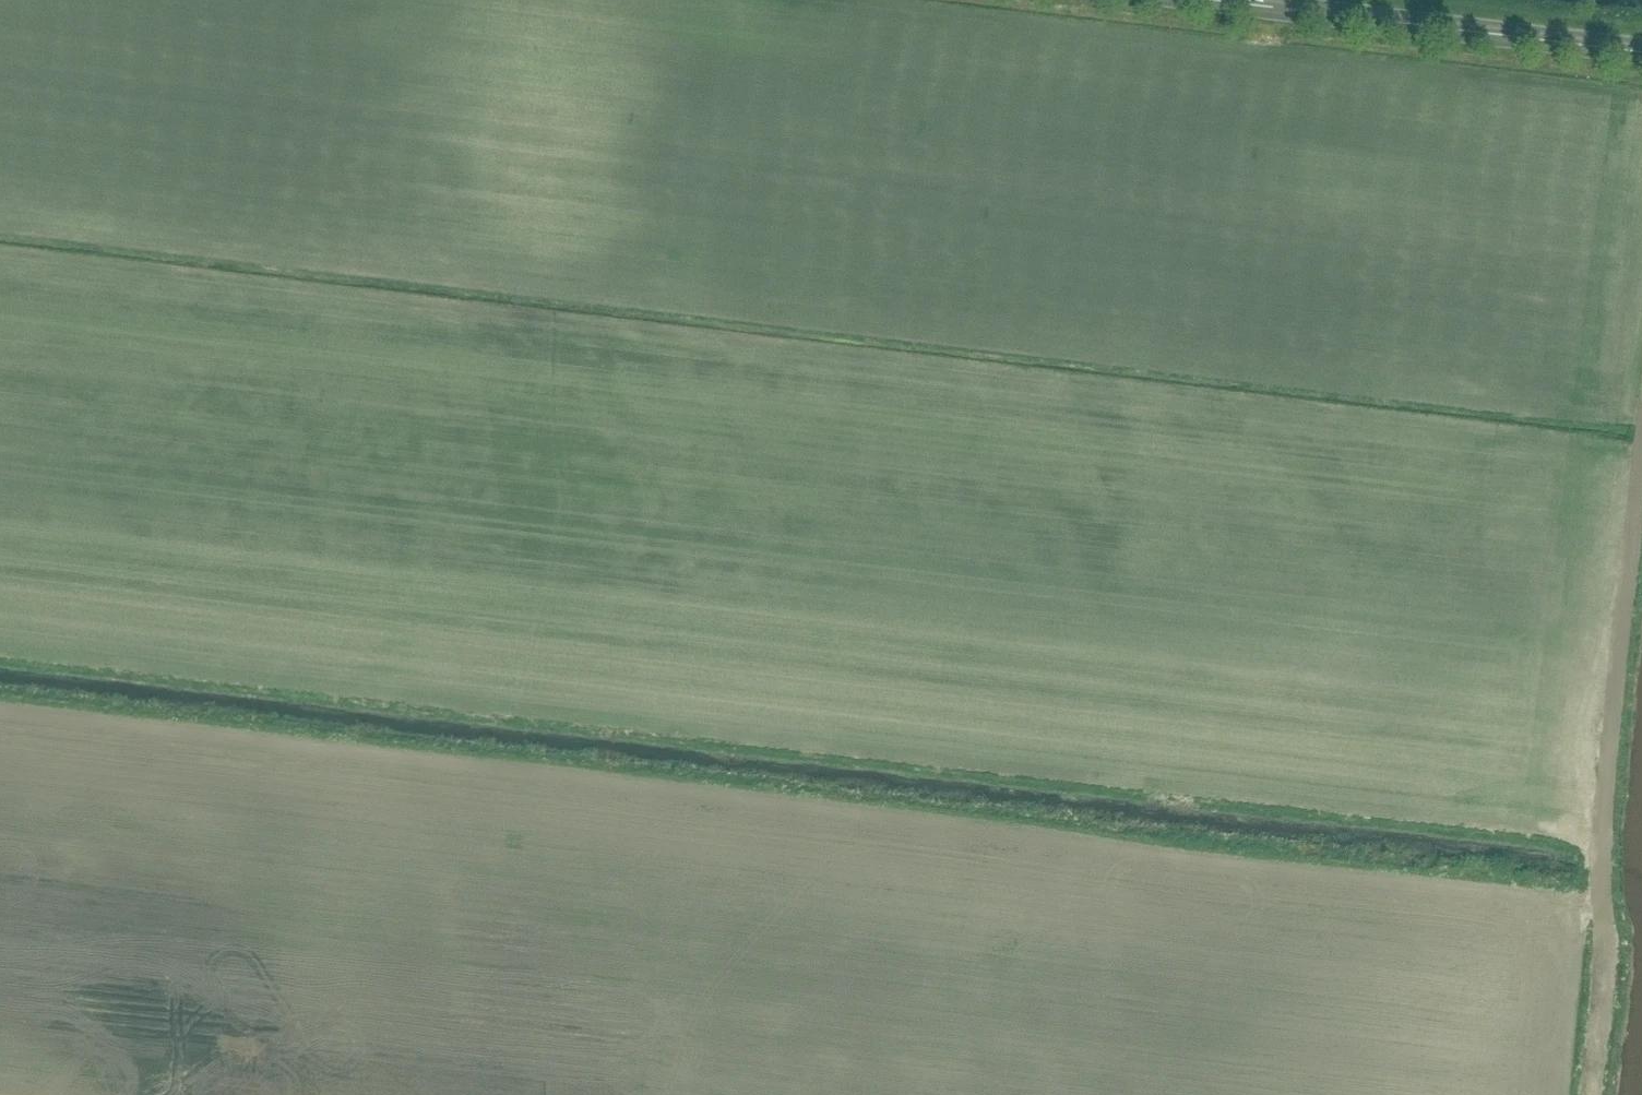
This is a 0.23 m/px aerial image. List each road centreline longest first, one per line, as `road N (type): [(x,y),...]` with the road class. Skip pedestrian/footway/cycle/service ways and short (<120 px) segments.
road 1 (tertiary): [(1641,54),(1198,0)]

